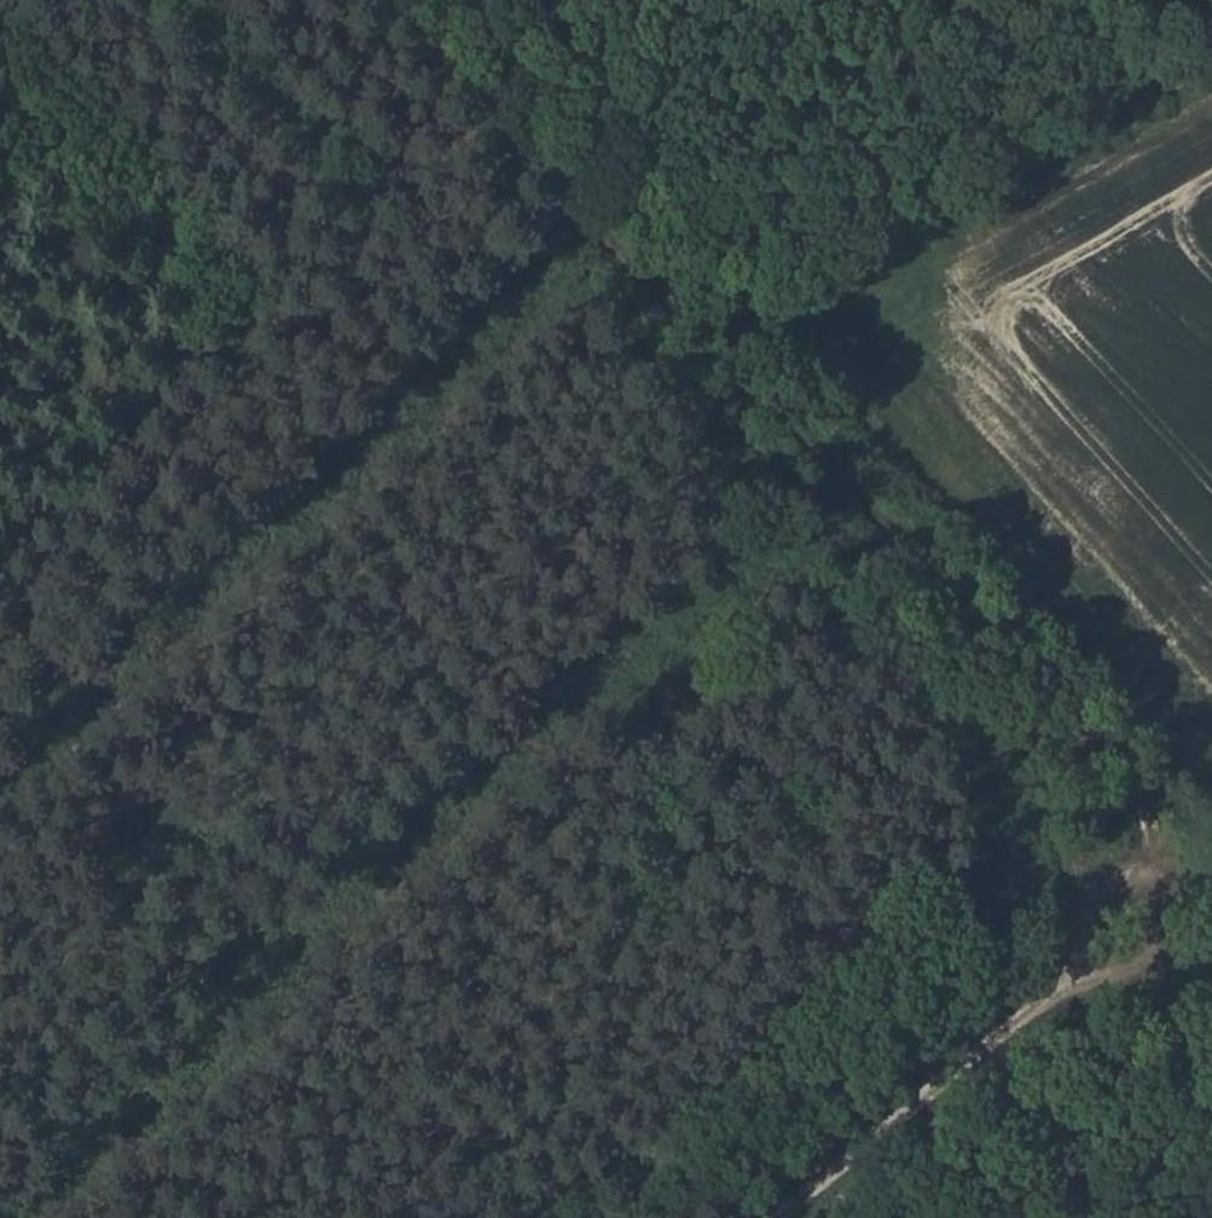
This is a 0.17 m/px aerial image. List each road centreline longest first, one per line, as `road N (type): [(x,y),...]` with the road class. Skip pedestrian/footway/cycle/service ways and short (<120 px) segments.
road 1 (track): [(1211,920),(1007,1027),(775,1217)]

